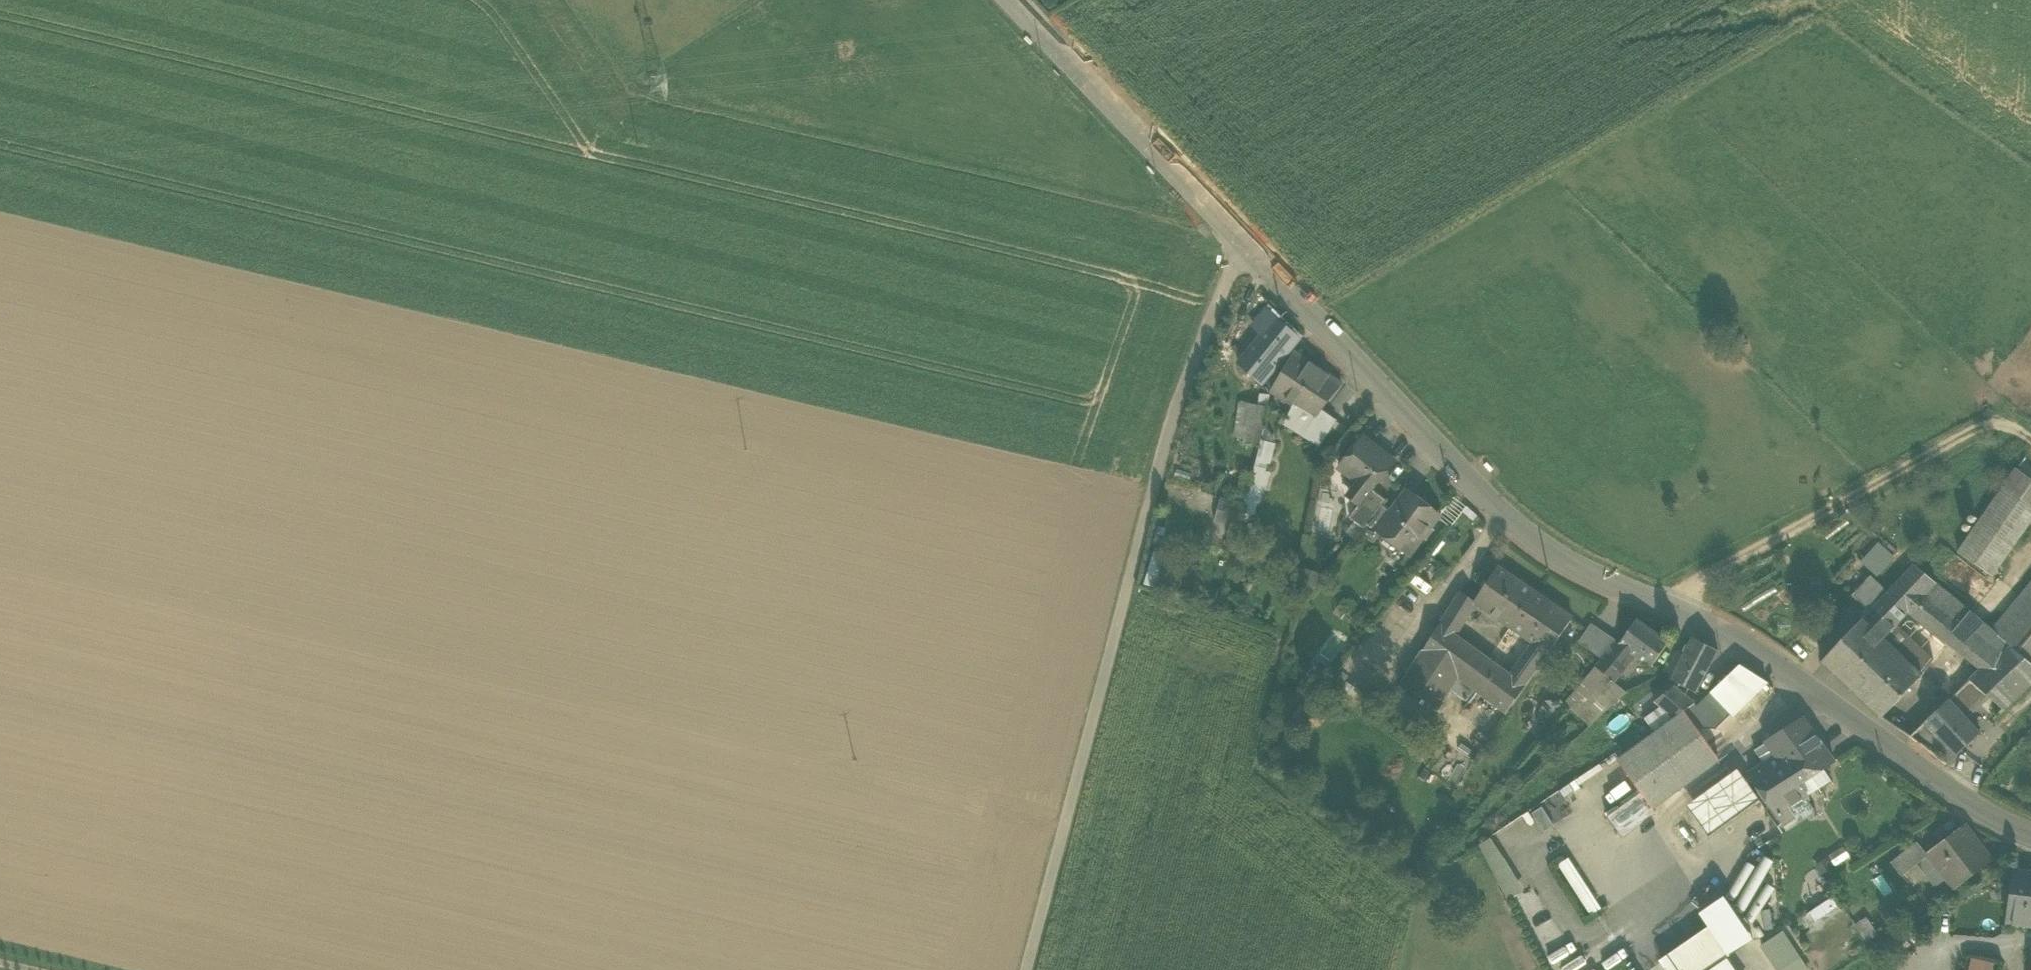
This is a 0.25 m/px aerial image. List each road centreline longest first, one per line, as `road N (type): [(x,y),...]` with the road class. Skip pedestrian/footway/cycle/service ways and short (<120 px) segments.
road 1 (residential): [(2030,832),(1945,788),(1744,640),(1542,548),(1020,0)]
road 2 (track): [(1025,969),(1173,418),(1246,243)]

